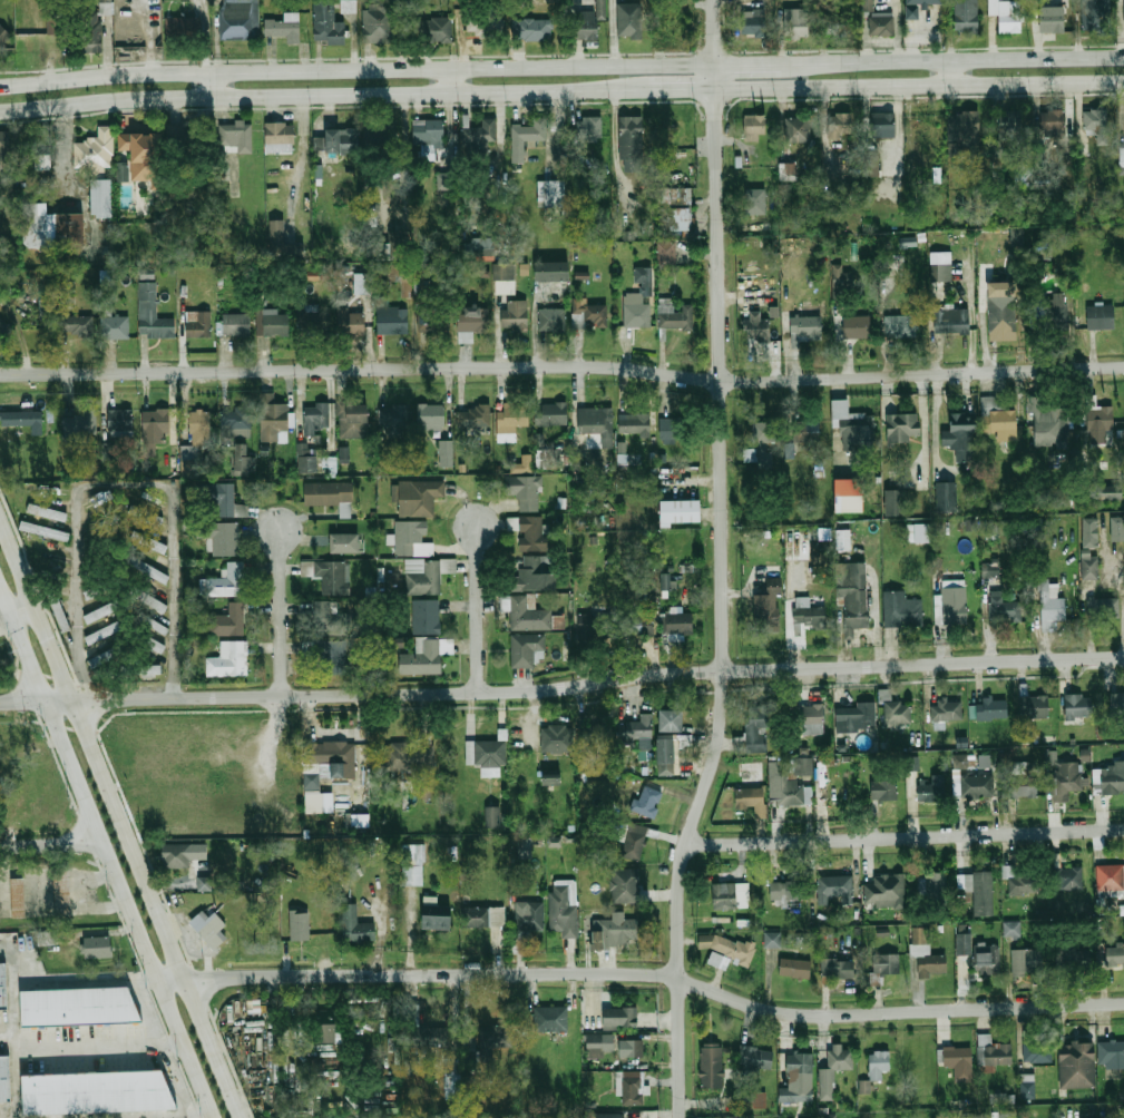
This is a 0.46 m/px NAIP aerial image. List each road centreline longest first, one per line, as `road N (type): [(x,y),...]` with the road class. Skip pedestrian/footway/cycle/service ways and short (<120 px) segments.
road 1 (residential): [(0,377),(616,367),(722,383),(1123,365)]
road 2 (residential): [(0,702),(479,693),(725,669),(1123,656)]
road 3 (residential): [(682,1117),(682,867),(725,714),(717,0)]
road 4 (residential): [(156,975),(636,974),(800,1017),(1123,1005)]
road 5 (secondary): [(719,66),(206,72),(0,85)]
road 6 (secondary): [(0,111),(214,97),(579,89)]
road 7 (tertiary): [(0,591),(210,1117)]
road 8 (tertiary): [(242,1117),(66,680)]
road 9 (residential): [(686,845),(1123,831)]
road 10 (secondary): [(719,90),(1123,82)]
road 11 (secondary): [(1123,57),(823,63)]
road 12 (residential): [(284,697),(281,524)]
road 13 (tertiary): [(66,680),(0,521)]
road 14 (residential): [(479,693),(480,524)]

